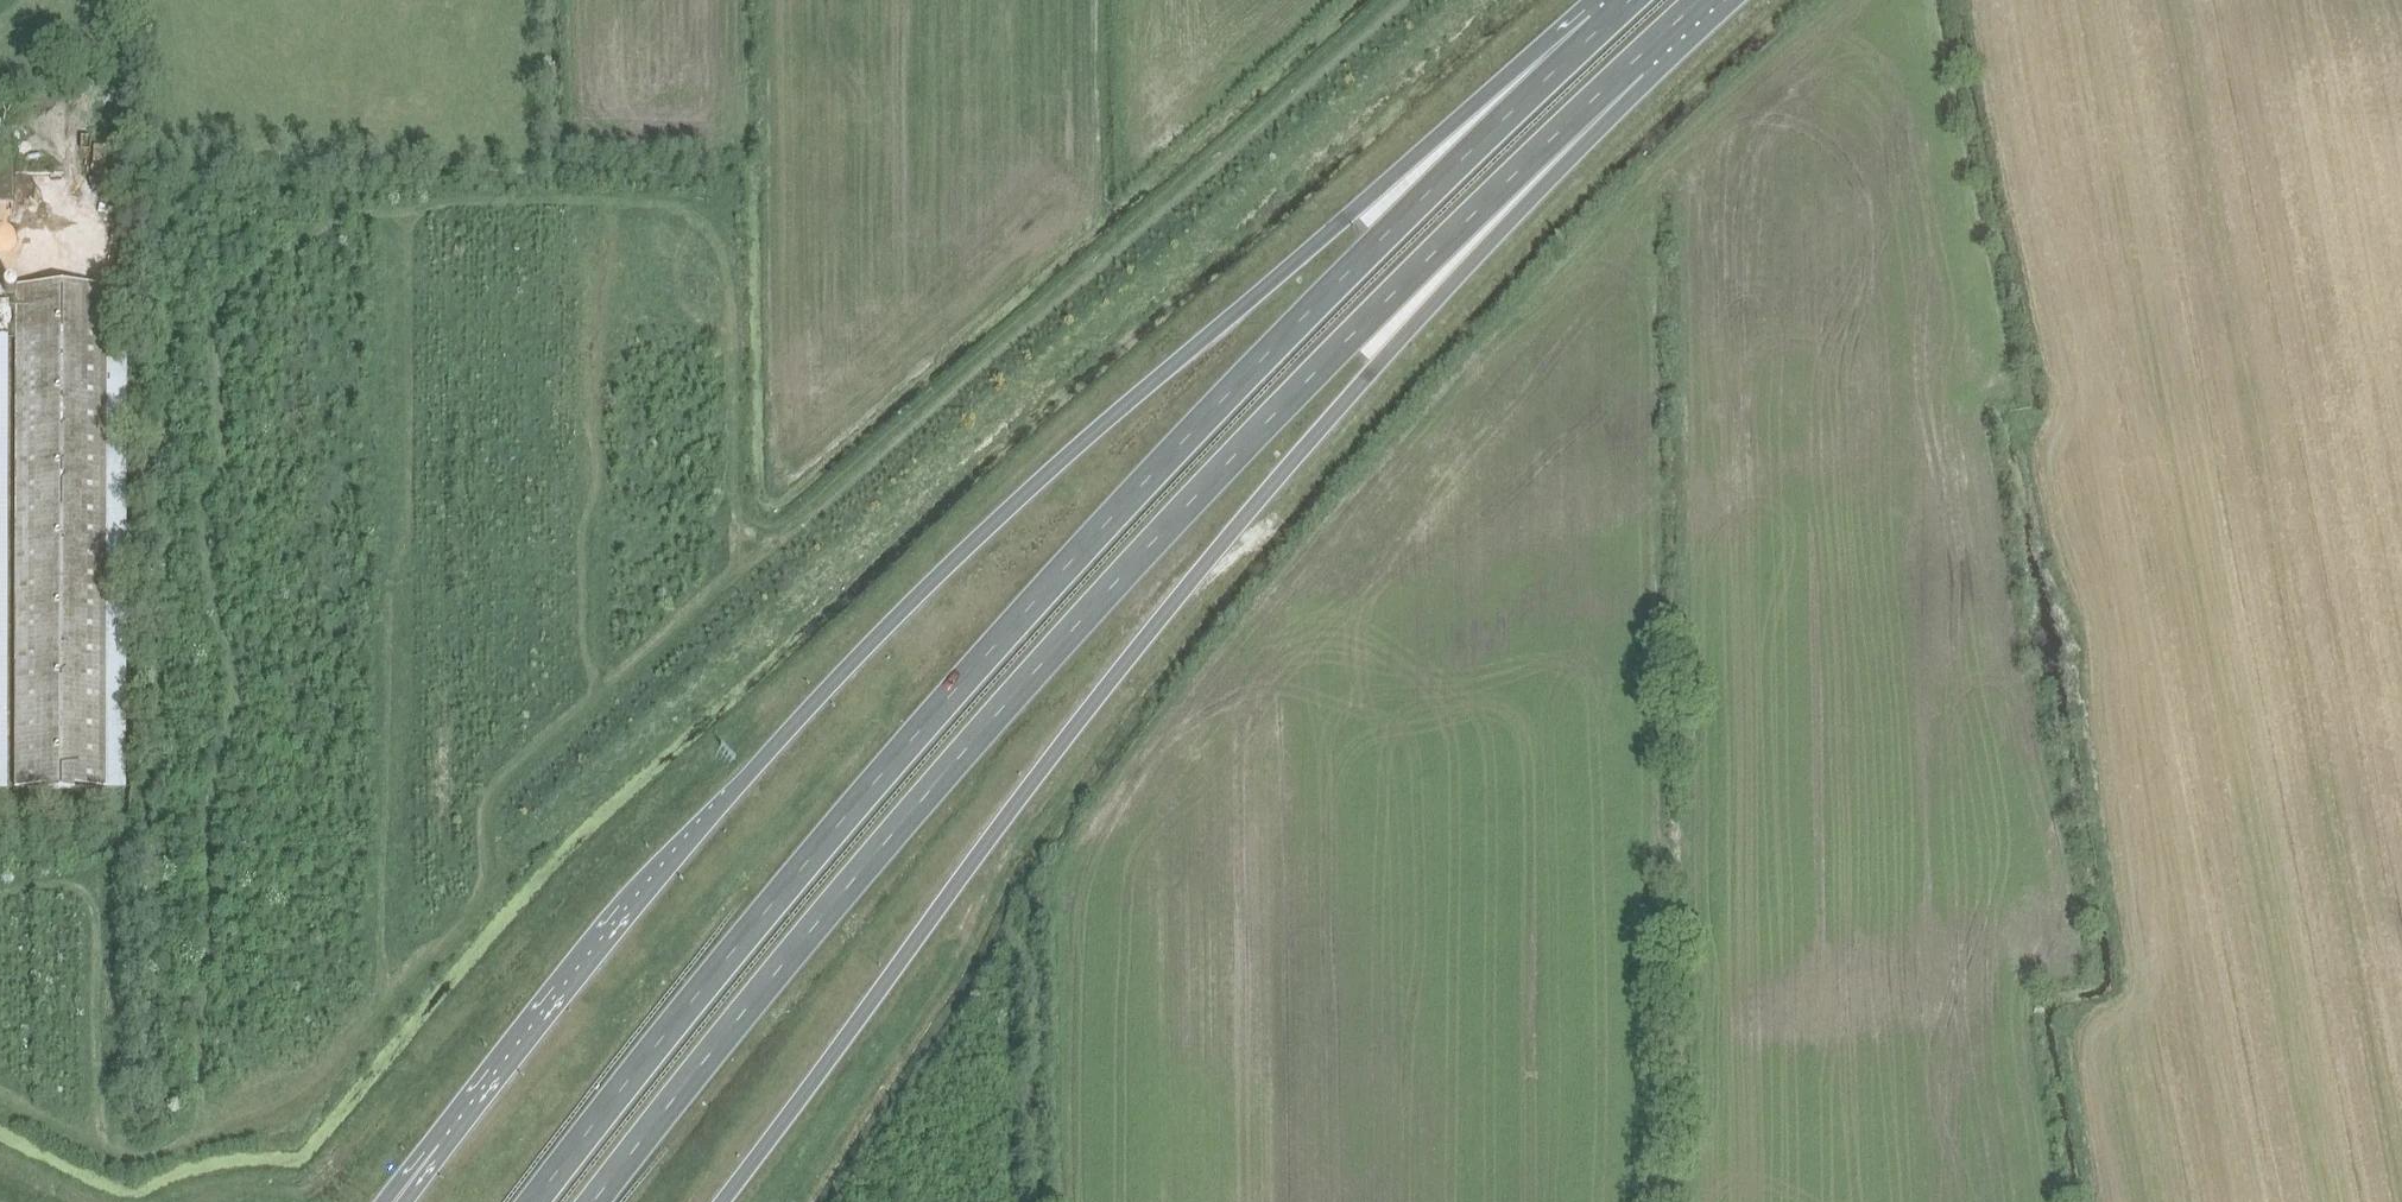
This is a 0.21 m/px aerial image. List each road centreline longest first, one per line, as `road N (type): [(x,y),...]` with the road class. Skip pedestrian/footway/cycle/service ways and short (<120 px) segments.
road 1 (trunk): [(1600,25),(1355,208),(1001,515),(779,738),(431,1169)]
road 2 (trunk): [(1600,25),(1269,351),(1028,608),(842,822),(534,1201)]
road 3 (trunk): [(594,1201),(887,841),(1201,491),(1633,60)]
road 4 (trunk): [(719,1201),(1176,599),(1633,60)]

